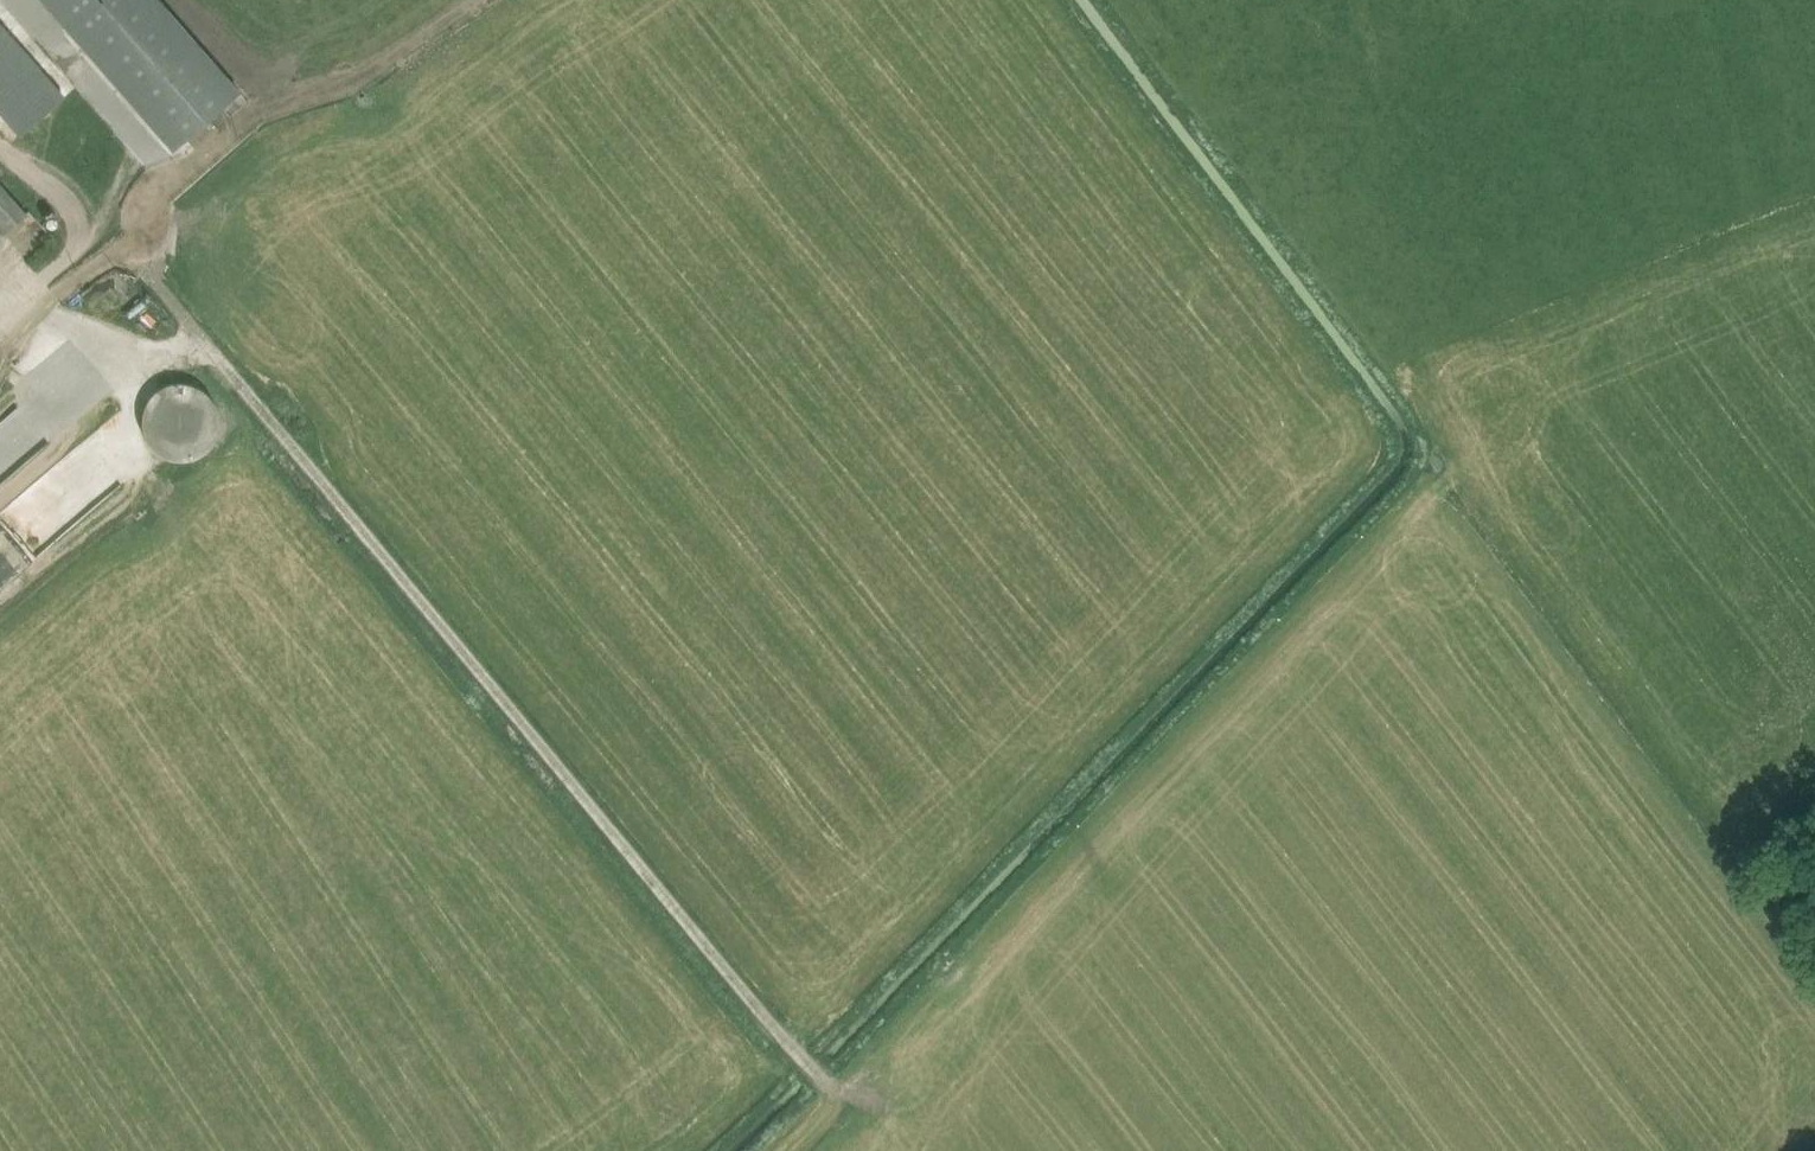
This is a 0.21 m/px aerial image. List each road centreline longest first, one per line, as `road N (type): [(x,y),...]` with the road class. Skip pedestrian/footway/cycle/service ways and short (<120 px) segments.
road 1 (track): [(483,0),(354,88),(265,110),(165,188),(144,239),(155,283),(831,1088)]

